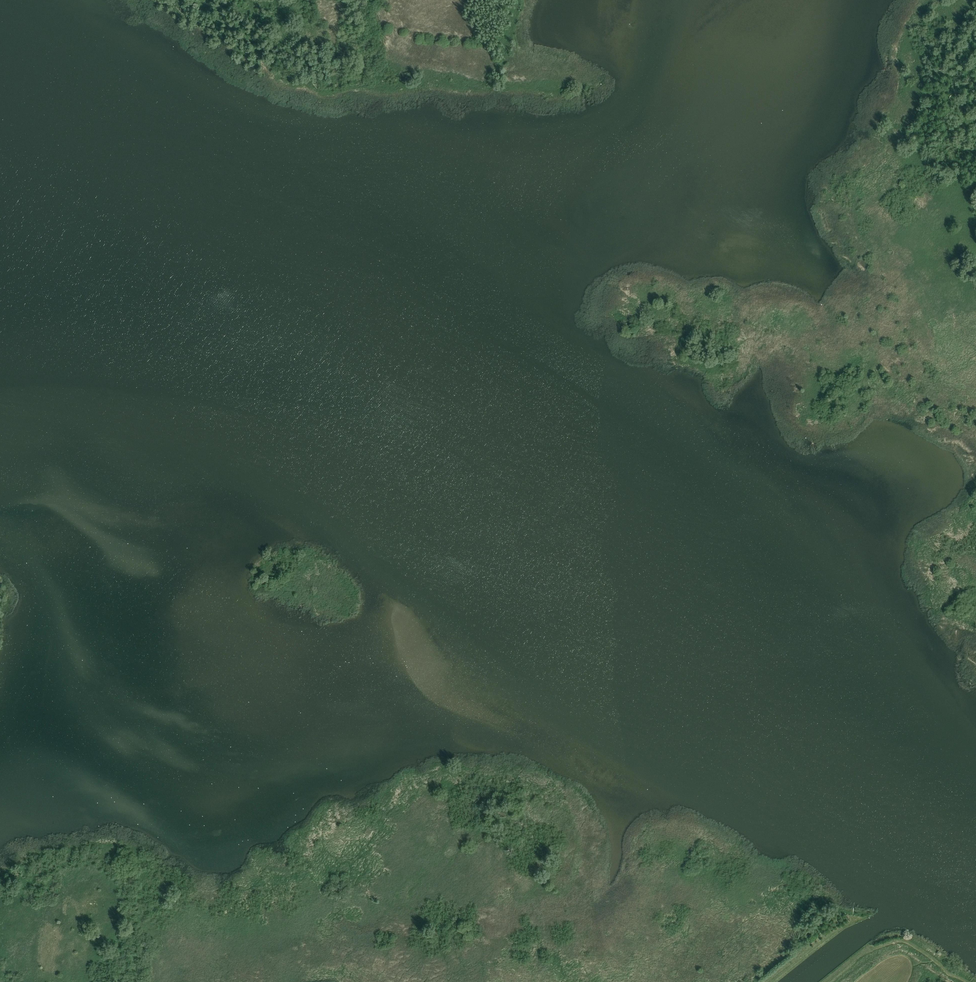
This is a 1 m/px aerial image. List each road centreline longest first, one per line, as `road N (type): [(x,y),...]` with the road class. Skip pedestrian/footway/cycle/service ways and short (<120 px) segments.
road 1 (track): [(966,981),(899,941),(865,951),(825,981)]

